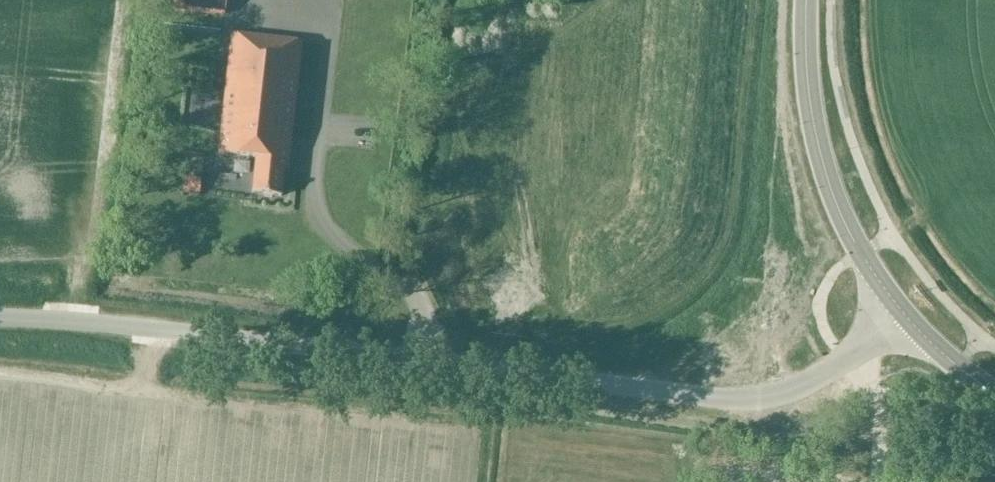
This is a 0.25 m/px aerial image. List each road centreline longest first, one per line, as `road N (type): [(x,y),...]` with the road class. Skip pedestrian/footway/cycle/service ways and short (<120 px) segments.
road 1 (unclassified): [(0,320),(753,397),(822,377),(900,311)]
road 2 (primary): [(900,311),(849,230),(826,173),(807,81),(807,0)]
road 3 (primary): [(994,392),(900,311)]

